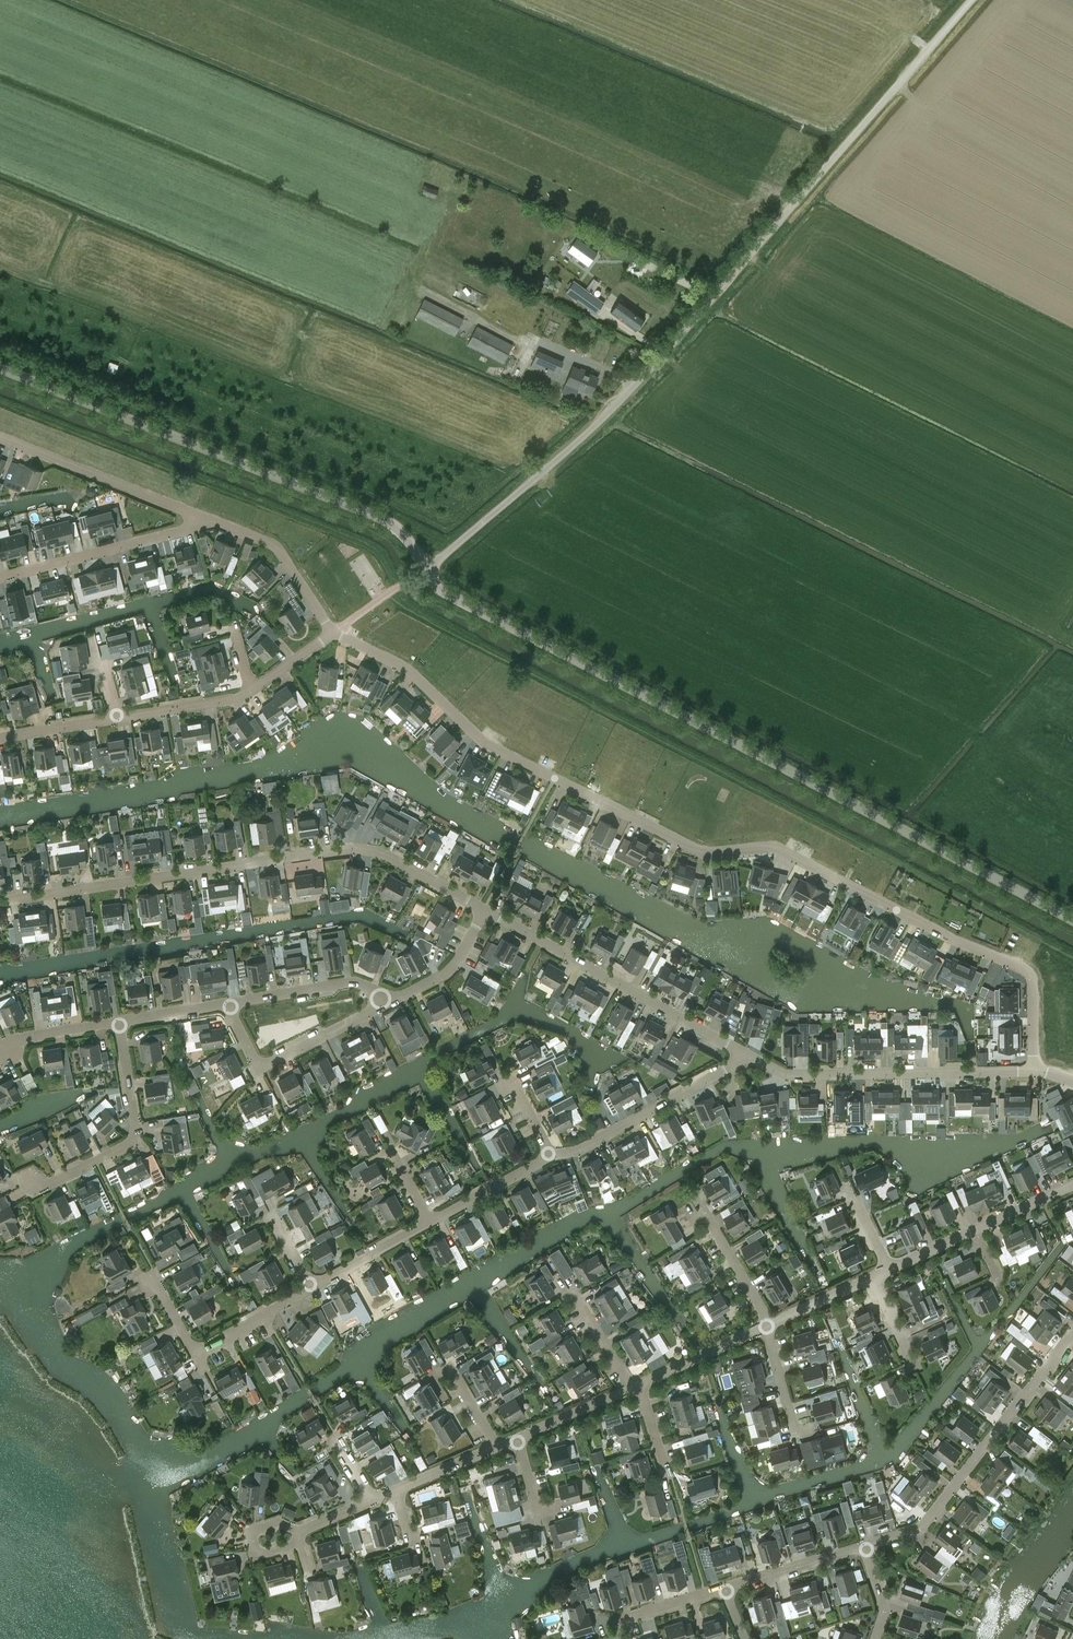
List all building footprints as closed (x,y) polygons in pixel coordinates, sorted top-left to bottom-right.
[(435,198),(438,190),(423,185),(420,192),(435,198)] [(578,238),(570,251),(588,263),(597,251),(578,238)] [(585,290),(574,281),(573,283),(571,281),(566,287),(568,288),(565,292),(578,302),(595,315),(604,303),(603,302),(585,290)] [(424,299),(416,316),(454,336),(463,319),(424,299)] [(645,318),(620,299),(610,312),(635,331),(645,318)] [(503,364),(512,345),(477,326),(467,345),(503,364)] [(565,361),(549,354),(544,364),(559,371),(560,372),(565,361)] [(585,371),(586,370),(581,368),(580,369),(573,366),(562,393),(575,398),(578,390),(591,395),(599,377),(585,371)] [(18,465),(11,482),(18,485),(19,482),(35,489),(42,471),(25,465),(24,467),(18,465)] [(107,510),(94,514),(100,534),(113,530),(111,524),(121,521),(118,507),(107,509),(107,510)] [(86,515),(79,517),(80,521),(87,520),(91,536),(100,534),(94,514),(87,516),(86,515)] [(69,521),(56,524),(57,529),(61,544),(74,541),(69,521)] [(21,533),(9,536),(14,556),(27,553),(25,545),(32,543),(27,524),(20,525),(21,533)] [(56,524),(35,529),(37,537),(43,535),(46,545),(47,548),(61,544),(57,529),(56,524)] [(200,537),(203,552),(210,551),(208,535),(200,537)] [(0,557),(1,559),(14,556),(9,536),(0,538),(0,557)] [(231,555),(234,547),(217,540),(210,557),(229,564),(226,571),(231,574),(238,558),(231,555)] [(204,570),(200,553),(194,555),(191,546),(174,550),(178,568),(196,564),(198,571),(204,570)] [(140,559),(145,579),(157,576),(159,584),(166,582),(161,565),(156,567),(153,555),(140,559)] [(134,582),(145,579),(140,559),(127,562),(131,578),(127,579),(129,589),(136,587),(134,582)] [(266,579),(272,573),(259,560),(246,573),(259,586),(254,591),(259,596),(271,584),(266,579)] [(104,568),(95,571),(100,590),(116,585),(118,593),(124,591),(120,574),(114,576),(111,568),(104,570),(104,568)] [(75,587),(80,603),(86,601),(84,594),(100,590),(95,571),(86,573),(86,574),(79,576),(81,585),(75,587)] [(70,596),(66,581),(64,581),(63,579),(40,585),(44,603),(70,596)] [(292,598),(289,600),(293,607),(279,616),(290,633),(303,625),(298,616),(304,612),(301,608),(294,597),(298,594),(290,582),(284,586),(292,598)] [(24,589),(5,593),(12,621),(21,619),(22,622),(36,619),(30,594),(26,595),(24,589)] [(190,634),(191,635),(183,637),(185,643),(203,638),(201,631),(210,628),(206,613),(186,618),(190,634)] [(273,641),(278,636),(267,623),(262,628),(267,633),(253,646),(265,660),(274,652),(272,650),(277,646),(273,641)] [(126,632),(126,631),(106,636),(110,652),(125,648),(127,656),(139,653),(134,630),(126,632)] [(85,642),(67,645),(59,646),(64,671),(88,667),(87,660),(88,660),(85,642)] [(209,645),(192,650),(192,651),(194,657),(199,656),(201,655),(205,668),(225,663),(221,650),(218,651),(211,653),(209,645)] [(121,669),(125,682),(145,677),(142,664),(149,662),(147,656),(131,660),(133,666),(121,669)] [(217,679),(228,676),(225,663),(205,668),(208,681),(197,684),(198,690),(219,685),(217,679)] [(361,665),(353,681),(370,690),(367,697),(373,700),(380,685),(382,681),(375,678),(376,676),(370,673),(372,670),(361,665)] [(342,697),(343,684),(335,683),(337,668),(321,666),(319,687),(336,689),(335,696),(342,697)] [(9,679),(6,667),(0,669),(0,679),(0,681),(9,679)] [(89,679),(81,680),(79,672),(63,675),(64,682),(71,681),(74,700),(92,697),(89,679)] [(128,695),(140,692),(141,699),(158,694),(156,688),(149,690),(145,677),(125,682),(128,695)] [(33,686),(32,683),(7,690),(9,700),(14,718),(25,715),(24,712),(38,709),(33,686)] [(287,686),(273,696),(286,714),(284,710),(297,701),(302,707),(307,703),(297,690),(292,694),(287,686)] [(405,715),(415,704),(403,693),(397,699),(392,694),(380,707),(385,711),(390,706),(402,718),(405,715)] [(272,734),(278,730),(276,728),(278,719),(286,714),(273,696),(275,699),(261,708),(263,711),(258,715),(272,734)] [(430,713),(417,701),(415,704),(405,715),(417,726),(411,732),(416,736),(428,724),(424,720),(430,713)] [(368,712),(371,706),(365,703),(362,709),(368,712)] [(239,740),(255,728),(259,735),(264,731),(255,717),(248,721),(245,716),(239,720),(238,718),(228,725),(239,740)] [(217,743),(215,731),(209,731),(207,720),(194,722),(197,743),(210,741),(211,748),(218,747),(217,743)] [(182,736),(177,737),(180,754),(185,753),(184,745),(197,743),(194,722),(180,724),(182,736)] [(164,759),(171,758),(170,752),(167,735),(160,736),(158,728),(140,731),(143,749),(144,756),(163,753),(164,759)] [(434,743),(448,757),(443,762),(448,767),(454,760),(460,754),(454,749),(458,744),(453,740),(455,738),(447,730),(434,743)] [(135,762),(133,745),(126,746),(125,737),(106,740),(108,746),(101,747),(102,755),(109,754),(109,758),(128,755),(129,762),(135,762)] [(101,747),(97,748),(96,742),(82,745),(81,742),(70,744),(73,762),(92,759),(93,766),(99,765),(98,756),(102,755),(101,747)] [(52,746),(34,750),(37,768),(57,765),(58,772),(64,771),(61,754),(54,755),(52,746)] [(0,770),(0,783),(5,782),(3,775),(12,773),(12,778),(24,776),(22,766),(19,766),(17,752),(2,754),(4,769),(0,770)] [(469,754),(458,775),(482,787),(490,770),(485,767),(487,763),(469,754)] [(454,760),(448,767),(454,770),(458,763),(454,760)] [(499,791),(510,797),(519,779),(511,775),(510,776),(503,773),(502,775),(497,772),(486,793),(492,796),(493,793),(499,791)] [(62,784),(69,782),(68,775),(61,776),(62,784)] [(323,793),(331,792),(329,775),(320,776),(323,793)] [(535,799),(530,796),(533,788),(527,784),(527,783),(519,779),(510,797),(525,804),(522,811),(528,814),(535,799)] [(263,794),(276,792),(275,782),(261,785),(263,794)] [(365,788),(362,796),(378,801),(381,793),(365,788)] [(386,835),(397,816),(399,812),(387,805),(388,803),(383,800),(370,823),(376,826),(375,828),(386,835)] [(553,819),(565,826),(574,807),(562,801),(557,811),(551,808),(543,823),(549,826),(553,819)] [(363,817),(365,818),(368,812),(367,811),(368,808),(363,805),(359,812),(358,811),(342,802),(333,818),(349,827),(353,819),(360,823),(363,817)] [(205,805),(199,806),(202,823),(208,822),(205,805)] [(317,825),(323,824),(321,807),(314,808),(315,816),(297,818),(300,837),(318,834),(317,825)] [(565,826),(577,832),(573,839),(579,841),(587,826),(581,823),(586,813),(574,807),(565,826)] [(260,842),(276,840),(274,829),(282,828),(280,811),(273,812),(274,820),(257,822),(260,842)] [(110,824),(117,822),(116,815),(109,816),(110,824)] [(398,841),(404,844),(410,834),(413,836),(421,822),(412,817),(408,823),(397,816),(386,835),(398,841)] [(218,849),(236,846),(235,837),(242,836),(240,819),(233,820),(234,828),(215,831),(218,849)] [(620,839),(613,836),(616,831),(610,828),(611,825),(601,820),(592,837),(610,845),(607,852),(613,855),(620,839)] [(203,834),(195,835),(184,837),(187,855),(205,852),(203,843),(211,842),(208,825),(202,826),(203,834)] [(417,852),(431,859),(436,851),(443,854),(452,838),(446,835),(444,835),(444,836),(430,828),(427,834),(417,852)] [(161,838),(145,840),(149,861),(164,858),(162,847),(168,846),(165,829),(160,830),(161,838)] [(113,847),(121,846),(119,833),(113,834),(114,842),(96,844),(100,865),(116,862),(113,847)] [(131,834),(125,835),(128,860),(135,859),(135,863),(149,861),(145,840),(132,842),(131,834)] [(87,837),(78,838),(79,849),(88,848),(87,837)] [(624,838),(616,853),(623,857),(625,853),(640,861),(647,848),(649,844),(634,837),(631,842),(624,838)] [(459,845),(456,850),(450,861),(455,864),(452,871),(467,879),(469,876),(475,863),(461,855),(464,848),(459,845)] [(654,872),(650,879),(656,882),(664,866),(658,863),(662,856),(647,848),(640,861),(638,864),(654,872)] [(41,868),(49,867),(46,850),(40,851),(41,858),(22,861),(25,879),(43,877),(41,868)] [(79,866),(86,865),(84,851),(58,855),(61,873),(79,870),(79,866)] [(5,884),(4,875),(11,874),(8,857),(1,859),(0,859),(0,884),(5,884)] [(475,863),(469,876),(483,884),(492,868),(477,859),(475,863)] [(513,870),(513,871),(514,872),(518,874),(525,862),(522,860),(519,859),(519,860),(515,868),(513,870)] [(688,866),(677,863),(672,880),(690,885),(687,893),(694,895),(698,878),(692,876),(694,870),(688,868),(688,866)] [(754,864),(749,882),(768,887),(766,894),(777,896),(780,890),(785,881),(787,876),(771,872),(772,869),(754,864)] [(359,888),(361,888),(360,895),(366,896),(369,878),(361,877),(363,867),(347,865),(344,885),(359,888)] [(739,894),(737,873),(729,874),(728,867),(712,868),(715,889),(732,887),(733,895),(739,894)] [(530,889),(515,881),(518,874),(514,872),(513,871),(501,892),(507,895),(506,897),(521,905),(530,889)] [(297,895),(323,891),(321,876),(313,878),(312,874),(294,877),(297,895)] [(289,899),(286,882),(278,883),(277,875),(259,877),(262,896),(281,893),(282,900),(289,899)] [(401,892),(406,884),(390,875),(381,892),(397,901),(393,907),(399,910),(407,896),(401,892)] [(790,895),(805,903),(814,886),(806,881),(806,882),(799,879),(795,887),(789,883),(781,899),(787,901),(790,895)] [(234,881),(221,883),(224,904),(237,902),(238,909),(245,908),(242,891),(236,892),(234,881)] [(204,903),(199,904),(201,915),(212,913),(210,906),(224,904),(221,883),(208,885),(209,896),(203,897),(204,903)] [(824,903),(828,895),(822,891),(823,890),(814,886),(805,903),(820,911),(816,918),(822,921),(830,906),(824,903)] [(194,917),(201,916),(201,915),(199,904),(198,899),(190,900),(189,889),(172,891),(176,912),(193,910),(194,917)] [(534,917),(543,900),(528,892),(521,905),(519,908),(534,917)] [(158,894),(138,897),(140,915),(160,912),(161,920),(166,919),(167,919),(165,902),(159,903),(158,894)] [(546,894),(544,899),(549,902),(552,897),(546,894)] [(321,913),(330,912),(328,899),(319,900),(321,913)] [(346,899),(331,901),(332,911),(348,909),(346,899)] [(719,912),(718,899),(706,899),(707,912),(719,912)] [(124,929),(130,928),(128,911),(121,912),(120,903),(102,906),(104,924),(123,921),(124,929)] [(457,923),(450,920),(455,911),(438,903),(429,918),(430,919),(425,926),(441,934),(436,943),(443,947),(457,923)] [(863,915),(864,913),(848,903),(839,919),(856,929),(852,936),(858,939),(869,919),(863,915)] [(83,905),(66,907),(69,928),(87,926),(88,933),(94,932),(92,919),(85,920),(83,905)] [(45,910),(32,912),(35,933),(48,931),(49,939),(55,938),(53,921),(47,922),(45,910)] [(242,922),(251,921),(250,911),(241,913),(242,922)] [(587,917),(582,913),(578,920),(577,920),(561,911),(552,927),(568,936),(572,928),(579,932),(582,926),(585,928),(593,915),(589,913),(587,917)] [(14,927),(8,927),(10,942),(16,942),(16,943),(22,942),(21,935),(35,933),(32,912),(19,914),(20,925),(14,926),(14,927)] [(872,939),(868,945),(881,953),(883,954),(889,958),(895,946),(898,941),(891,937),(896,929),(882,921),(872,939)] [(599,932),(590,948),(606,957),(610,949),(616,952),(624,937),(619,934),(615,941),(599,932)] [(340,950),(347,949),(345,936),(339,937),(340,945),(323,948),(326,969),(342,966),(340,950)] [(914,962),(924,944),(913,938),(912,939),(906,936),(893,959),(899,962),(902,956),(914,962)] [(403,955),(407,964),(411,972),(412,973),(427,966),(422,956),(429,953),(432,944),(420,938),(414,941),(417,947),(403,955)] [(483,956),(483,957),(489,960),(492,953),(493,954),(510,963),(513,965),(510,971),(516,974),(524,959),(515,953),(519,947),(502,938),(498,945),(491,942),(483,956)] [(924,944),(914,962),(926,969),(922,976),(927,979),(932,981),(942,963),(932,957),(936,951),(924,944)] [(307,945),(301,946),(302,954),(284,957),(287,975),(305,972),(304,963),(310,962),(307,945)] [(365,947),(359,965),(376,971),(379,963),(386,966),(392,950),(386,947),(384,954),(365,947)] [(648,956),(647,955),(633,948),(623,966),(637,974),(641,965),(648,969),(657,952),(652,949),(648,956)] [(266,961),(254,963),(247,964),(250,983),(268,979),(267,971),(274,969),(271,952),(265,954),(266,961)] [(660,986),(667,991),(677,973),(662,965),(666,959),(660,955),(652,971),(658,974),(653,981),(660,985),(660,986)] [(940,969),(936,980),(943,982),(944,980),(956,985),(965,963),(953,958),(947,972),(940,969)] [(243,960),(236,961),(239,977),(246,976),(243,960)] [(539,979),(555,988),(564,972),(548,963),(539,979)] [(965,963),(956,985),(967,989),(965,994),(972,997),(977,985),(971,982),(977,968),(965,963)] [(189,965),(184,966),(186,977),(191,976),(192,982),(198,981),(200,991),(200,992),(214,990),(210,969),(197,971),(196,964),(189,965)] [(179,979),(186,978),(186,977),(184,966),(184,965),(178,966),(179,974),(170,975),(169,971),(158,972),(160,983),(162,982),(165,997),(181,995),(179,979)] [(223,967),(210,969),(214,990),(227,988),(223,967)] [(677,973),(667,991),(675,995),(676,994),(683,998),(687,990),(693,993),(701,978),(695,975),(692,981),(684,977),(687,969),(683,967),(678,974),(677,973)] [(98,982),(87,984),(89,994),(91,994),(94,1009),(110,1006),(107,991),(115,990),(113,977),(111,969),(105,970),(106,978),(107,981),(98,982)] [(146,992),(153,991),(150,974),(144,975),(145,983),(127,986),(127,989),(129,998),(130,1004),(148,1001),(146,992)] [(462,989),(480,1000),(489,985),(496,988),(499,983),(488,976),(484,983),(481,981),(471,975),(462,989)] [(591,987),(579,981),(569,999),(581,1005),(591,987)] [(67,993),(54,996),(57,1016),(70,1014),(69,1003),(75,1002),(72,985),(66,986),(67,993)] [(983,986),(979,994),(985,997),(989,988),(983,986)] [(603,1007),(597,1004),(603,994),(591,987),(581,1005),(592,1012),(589,1019),(594,1021),(603,1007)] [(712,994),(703,1010),(725,1023),(726,1021),(732,1012),(737,1002),(738,1000),(736,999),(737,996),(734,994),(732,994),(726,991),(724,992),(717,988),(715,989),(712,994)] [(1017,988),(1000,988),(1001,1013),(1001,1018),(1013,1018),(1013,1013),(1018,1013),(1017,988)] [(57,1016),(54,996),(40,998),(39,990),(33,991),(36,1008),(42,1007),(44,1019),(57,1016)] [(559,996),(560,993),(554,990),(552,995),(557,998),(559,996)] [(738,1000),(737,1002),(747,1004),(748,1002),(749,1003),(751,997),(745,996),(746,992),(743,990),(738,1000)] [(447,1002),(443,995),(427,1003),(429,1007),(423,1011),(429,1023),(435,1019),(451,1011),(455,1017),(461,1014),(453,999),(447,1002)] [(565,1005),(568,1000),(562,997),(559,1002),(565,1005)] [(8,1025),(24,1017),(17,1000),(0,1008),(8,1025)] [(609,1021),(623,1028),(624,1029),(620,1036),(626,1039),(635,1023),(628,1019),(633,1010),(619,1003),(609,1021)] [(773,1008),(771,1014),(778,1017),(780,1010),(773,1008)] [(741,1017),(732,1012),(726,1021),(738,1027),(741,1017)] [(417,1017),(410,1021),(406,1013),(390,1022),(398,1038),(402,1045),(417,1037),(423,1047),(430,1044),(417,1017)] [(744,1013),(739,1031),(755,1035),(764,1038),(769,1020),(760,1017),(744,1013)] [(993,1018),(993,1037),(998,1037),(1018,1037),(1018,1023),(1013,1023),(1013,1018),(1001,1018),(993,1018)] [(639,1019),(631,1033),(637,1036),(644,1022),(639,1019)] [(658,1054),(666,1039),(660,1036),(665,1028),(648,1019),(640,1035),(656,1044),(648,1058),(645,1056),(642,1061),(651,1066),(658,1054)] [(880,1036),(867,1036),(867,1057),(880,1057),(880,1045),(887,1045),(887,1028),(887,1022),(880,1022),(880,1028),(880,1036)] [(209,1030),(208,1023),(191,1026),(192,1033),(200,1032),(201,1040),(194,1041),(195,1048),(202,1047),(202,1048),(223,1045),(220,1028),(209,1030)] [(907,1024),(907,1035),(907,1056),(920,1056),(920,1045),(927,1045),(927,1024),(907,1024)] [(932,1035),(932,1046),(939,1046),(939,1056),(955,1056),(955,1035),(939,1035),(939,1027),(932,1027),(932,1035)] [(893,1028),(887,1028),(887,1045),(894,1045),(894,1056),(907,1056),(907,1035),(893,1035),(893,1028)] [(365,1031),(353,1038),(362,1056),(374,1050),(378,1057),(384,1054),(376,1039),(370,1042),(365,1031)] [(835,1057),(835,1048),(843,1048),(843,1031),(836,1031),(836,1039),(817,1039),(817,1057),(835,1057)] [(161,1058),(158,1040),(165,1039),(165,1032),(148,1035),(149,1042),(140,1043),(143,1061),(161,1058)] [(784,1054),(800,1054),(799,1033),(784,1033),(784,1054)] [(853,1034),(847,1034),(847,1046),(853,1045),(853,1048),(854,1057),(867,1057),(867,1036),(866,1036),(853,1036),(853,1034)] [(697,1046),(681,1037),(679,1039),(673,1035),(661,1056),(667,1059),(670,1052),(672,1053),(688,1062),(697,1046)] [(993,1049),(993,1057),(1018,1057),(1018,1037),(998,1037),(998,1049),(993,1049)] [(353,1038),(341,1044),(346,1054),(340,1057),(348,1072),(354,1069),(350,1062),(362,1056),(353,1038)] [(540,1064),(551,1059),(544,1045),(537,1048),(533,1041),(532,1040),(529,1039),(524,1042),(524,1044),(525,1045),(514,1051),(522,1065),(537,1058),(540,1064)] [(487,1055),(494,1052),(488,1041),(482,1044),(487,1055)] [(103,1069),(115,1067),(113,1058),(108,1059),(107,1051),(99,1052),(98,1044),(94,1044),(80,1046),(80,1050),(83,1065),(102,1062),(103,1069)] [(561,1045),(554,1048),(558,1055),(564,1052),(561,1045)] [(65,1073),(71,1072),(68,1055),(62,1056),(60,1048),(42,1051),(45,1069),(63,1066),(65,1073)] [(241,1069),(233,1053),(225,1057),(222,1051),(207,1059),(210,1064),(217,1061),(225,1078),(241,1069)] [(563,1053),(552,1058),(555,1064),(566,1058),(563,1053)] [(321,1083),(336,1075),(340,1082),(345,1079),(340,1067),(333,1071),(326,1057),(311,1064),(321,1083)] [(488,1058),(465,1070),(473,1087),(490,1078),(488,1075),(495,1071),(488,1058)] [(655,1059),(651,1066),(673,1078),(677,1071),(655,1059)] [(203,1062),(192,1067),(196,1076),(207,1071),(203,1062)] [(554,1070),(551,1064),(536,1072),(539,1078),(531,1083),(540,1099),(556,1090),(547,1073),(554,1070)] [(71,1073),(65,1074),(67,1086),(73,1084),(71,1073)] [(170,1079),(169,1073),(152,1075),(153,1083),(145,1084),(148,1103),(166,1099),(163,1080),(170,1079)] [(288,1097),(289,1099),(301,1092),(300,1091),(303,1089),(307,1096),(312,1092),(304,1077),(298,1080),(294,1073),(278,1081),(287,1098),(288,1097)] [(631,1079),(619,1086),(629,1104),(641,1097),(647,1094),(641,1084),(638,1079),(636,1076),(631,1079)] [(6,1101),(7,1104),(28,1093),(22,1081),(15,1085),(11,1078),(0,1084),(0,1104),(6,1101)] [(119,1079),(109,1081),(112,1095),(121,1093),(119,1079)] [(669,1089),(665,1082),(660,1085),(664,1092),(669,1089)] [(604,1099),(610,1110),(612,1114),(618,1111),(629,1104),(619,1086),(608,1092),(609,1096),(604,1099)] [(743,1110),(760,1108),(758,1093),(757,1089),(740,1092),(742,1101),(735,1102),(738,1118),(744,1117),(743,1110)] [(954,1108),(971,1108),(971,1093),(971,1089),(954,1089),(954,1098),(948,1098),(948,1115),(955,1115),(954,1108)] [(758,1093),(760,1108),(761,1111),(777,1109),(778,1116),(785,1115),(782,1098),(776,1100),(774,1090),(758,1093)] [(865,1119),(872,1119),(872,1111),(885,1111),(885,1090),(871,1090),(871,1102),(865,1102),(865,1119)] [(898,1090),(885,1090),(885,1111),(898,1111),(898,1119),(905,1119),(905,1102),(898,1102),(898,1090)] [(905,1102),(905,1119),(912,1119),(911,1111),(925,1111),(925,1090),(911,1090),(911,1102),(905,1102)] [(925,1090),(925,1111),(925,1120),(938,1119),(945,1119),(945,1102),(938,1102),(938,1090),(925,1090)] [(483,1100),(480,1094),(478,1091),(458,1102),(461,1107),(466,1104),(467,1108),(474,1104),(483,1121),(499,1112),(491,1096),(483,1100)] [(832,1106),(832,1120),(849,1120),(849,1123),(863,1123),(863,1104),(863,1095),(850,1095),(850,1091),(834,1091),(834,1106),(832,1106)] [(1006,1097),(998,1097),(998,1119),(1006,1119),(1006,1113),(1018,1113),(1018,1107),(1018,1092),(1006,1092),(1006,1097)] [(1030,1092),(1018,1092),(1018,1107),(1018,1113),(1030,1113),(1030,1119),(1038,1119),(1038,1097),(1030,1097),(1030,1092)] [(988,1111),(988,1102),(988,1093),(971,1093),(971,1108),(971,1112),(971,1111),(988,1111)] [(816,1094),(797,1094),(798,1112),(812,1112),(812,1120),(823,1120),(822,1102),(816,1102),(816,1094)] [(1046,1101),(1050,1108),(1054,1106),(1059,1117),(1066,1113),(1072,1110),(1072,1095),(1064,1100),(1061,1094),(1046,1101)] [(250,1119),(264,1112),(273,1108),(266,1095),(259,1099),(257,1095),(241,1104),(249,1120),(250,1119)] [(711,1096),(693,1104),(701,1121),(720,1113),(722,1119),(728,1117),(722,1101),(715,1104),(711,1096)] [(552,1105),(555,1112),(548,1116),(556,1132),(579,1120),(567,1097),(552,1105)] [(112,1115),(117,1110),(105,1098),(101,1102),(106,1108),(92,1120),(105,1134),(118,1121),(112,1115)] [(610,1110),(595,1118),(601,1130),(616,1123),(610,1110)] [(1059,1117),(1062,1123),(1065,1128),(1060,1130),(1064,1137),(1072,1132),(1072,1110),(1066,1113),(1059,1117)] [(374,1116),(382,1132),(389,1128),(382,1112),(374,1116)] [(186,1121),(185,1114),(163,1118),(164,1125),(165,1133),(162,1133),(165,1151),(183,1148),(178,1122),(186,1121)] [(695,1137),(688,1125),(682,1129),(674,1115),(660,1123),(670,1141),(685,1133),(689,1140),(695,1137)] [(367,1133),(374,1129),(368,1118),(362,1121),(366,1128),(358,1132),(356,1128),(346,1134),(351,1142),(353,1141),(361,1155),(375,1146),(369,1137),(367,1133)] [(78,1122),(82,1129),(64,1138),(72,1154),(89,1146),(85,1138),(92,1135),(84,1120),(78,1122)] [(436,1127),(431,1124),(428,1130),(413,1122),(411,1125),(401,1120),(394,1133),(404,1138),(403,1141),(417,1148),(422,1138),(429,1141),(436,1127)] [(491,1137),(500,1154),(516,1145),(508,1129),(500,1133),(497,1127),(482,1135),(485,1141),(491,1137)] [(42,1150),(41,1147),(48,1143),(42,1130),(18,1142),(26,1158),(42,1150)] [(626,1142),(637,1160),(648,1153),(652,1160),(658,1157),(649,1142),(644,1145),(638,1135),(626,1142)] [(1053,1149),(1057,1157),(1063,1169),(1072,1164),(1072,1160),(1072,1159),(1072,1158),(1072,1145),(1069,1137),(1062,1140),(1063,1144),(1055,1148),(1053,1149)] [(625,1167),(637,1160),(626,1142),(615,1148),(620,1158),(615,1161),(623,1176),(629,1173),(625,1167)] [(1040,1151),(1033,1154),(1041,1170),(1042,1173),(1049,1170),(1051,1175),(1063,1169),(1057,1157),(1053,1149),(1042,1154),(1040,1151)] [(430,1167),(420,1173),(426,1184),(445,1174),(454,1169),(447,1157),(445,1158),(442,1153),(427,1162),(430,1167)] [(1021,1189),(1038,1181),(1034,1173),(1041,1170),(1033,1154),(1028,1157),(1031,1164),(1030,1165),(1013,1173),(1021,1189)] [(141,1156),(129,1162),(138,1181),(150,1175),(153,1182),(159,1179),(150,1161),(144,1163),(141,1156)] [(609,1162),(602,1165),(598,1158),(582,1167),(590,1182),(608,1173),(611,1180),(617,1177),(609,1162)] [(369,1187),(385,1178),(376,1162),(368,1167),(364,1160),(348,1169),(354,1179),(361,1175),(369,1187)] [(122,1178),(116,1181),(123,1196),(129,1194),(126,1187),(138,1181),(129,1162),(117,1168),(122,1178)] [(861,1188),(868,1185),(870,1188),(887,1181),(879,1164),(855,1175),(861,1188)] [(549,1174),(536,1181),(544,1196),(548,1204),(560,1198),(556,1191),(572,1185),(575,1193),(581,1190),(574,1172),(568,1174),(565,1166),(548,1173),(549,1174)] [(991,1182),(981,1186),(989,1204),(998,1200),(997,1199),(1004,1196),(1004,1195),(1006,1194),(1004,1190),(1008,1188),(1007,1185),(1010,1183),(1003,1168),(1000,1170),(999,1169),(991,1173),(993,1177),(991,1182)] [(293,1187),(284,1170),(261,1183),(268,1196),(275,1192),(277,1196),(293,1187)] [(819,1206),(835,1199),(832,1193),(840,1189),(832,1172),(816,1180),(823,1197),(816,1200),(819,1206)] [(446,1196),(461,1188),(458,1182),(451,1186),(445,1174),(426,1184),(433,1196),(443,1191),(446,1196)] [(249,1175),(242,1179),(248,1190),(233,1199),(241,1215),(258,1206),(253,1198),(260,1195),(252,1179),(249,1175)] [(741,1194),(737,1189),(731,1193),(721,1176),(705,1185),(714,1201),(722,1196),(726,1203),(741,1194)] [(98,1177),(75,1187),(83,1205),(102,1196),(103,1202),(107,1201),(98,1177)] [(902,1196),(899,1186),(893,1187),(891,1182),(884,1183),(888,1199),(902,1196)] [(373,1198),(382,1193),(379,1186),(369,1191),(373,1198)] [(520,1211),(537,1202),(541,1208),(547,1205),(538,1190),(531,1194),(527,1186),(511,1195),(520,1211)] [(964,1190),(958,1192),(964,1205),(970,1202),(972,1206),(974,1210),(980,1207),(981,1208),(989,1204),(981,1186),(966,1193),(964,1190)] [(952,1190),(946,1193),(950,1200),(949,1200),(942,1203),(940,1198),(929,1202),(940,1225),(956,1217),(953,1209),(959,1205),(955,1195),(952,1190)] [(311,1197),(308,1191),(293,1199),(296,1205),(288,1209),(297,1225),(313,1217),(304,1200),(311,1197)] [(383,1192),(382,1193),(373,1198),(368,1201),(371,1207),(377,1203),(386,1219),(402,1210),(393,1194),(386,1198),(383,1192)] [(72,1210),(75,1217),(81,1215),(74,1199),(67,1202),(63,1195),(47,1202),(54,1219),(72,1210)] [(734,1234),(750,1224),(740,1207),(746,1204),(743,1198),(728,1207),(732,1213),(724,1218),(734,1234)] [(499,1202),(484,1210),(495,1228),(509,1220),(499,1202)] [(17,1220),(10,1205),(2,1210),(0,1206),(0,1228),(1,1228),(6,1238),(19,1231),(14,1221),(17,1220)] [(660,1228),(669,1243),(682,1236),(673,1220),(676,1218),(668,1205),(650,1215),(658,1229),(660,1228)] [(850,1227),(843,1211),(835,1215),(831,1208),(816,1215),(818,1221),(825,1217),(834,1235),(850,1227)] [(924,1237),(920,1229),(927,1226),(920,1210),(914,1213),(917,1220),(899,1228),(907,1245),(924,1237)] [(464,1245),(481,1235),(485,1242),(490,1239),(482,1224),(475,1227),(471,1220),(455,1228),(464,1245)] [(230,1223),(222,1228),(226,1235),(234,1231),(230,1223)] [(314,1237),(306,1224),(300,1227),(307,1241),(314,1237)] [(1016,1230),(1025,1249),(1037,1243),(1040,1250),(1046,1247),(1037,1228),(1031,1230),(1028,1224),(1016,1230)] [(337,1226),(330,1230),(332,1235),(333,1236),(340,1232),(343,1231),(340,1225),(337,1226)] [(38,1226),(26,1230),(30,1243),(42,1239),(38,1226)] [(149,1226),(142,1230),(148,1239),(155,1235),(149,1226)] [(226,1243),(237,1237),(237,1238),(245,1253),(264,1243),(256,1228),(246,1234),(242,1227),(223,1238),(226,1243)] [(177,1245),(184,1241),(177,1228),(154,1241),(163,1257),(179,1248),(177,1245)] [(764,1234),(761,1228),(746,1237),(750,1244),(742,1248),(752,1264),(767,1255),(758,1239),(758,1238),(764,1234)] [(318,1244),(310,1248),(319,1265),(335,1256),(325,1239),(332,1235),(330,1230),(329,1229),(314,1238),(318,1244)] [(1015,1253),(1025,1249),(1016,1230),(1004,1235),(1012,1254),(1015,1253)] [(439,1264),(454,1255),(458,1262),(463,1259),(457,1247),(450,1251),(443,1237),(429,1245),(439,1264)] [(832,1251),(839,1248),(848,1265),(864,1257),(856,1241),(849,1245),(845,1238),(830,1245),(832,1251)] [(787,1247),(784,1240),(779,1243),(782,1249),(787,1247)] [(182,1258),(200,1252),(196,1242),(179,1249),(182,1258)] [(679,1274),(685,1270),(703,1260),(696,1248),(694,1250),(686,1254),(683,1248),(668,1257),(679,1274)] [(120,1259),(115,1249),(102,1256),(108,1266),(103,1268),(111,1283),(107,1285),(110,1291),(125,1283),(122,1276),(131,1271),(124,1257),(120,1259)] [(558,1250),(550,1255),(565,1279),(573,1273),(558,1250)] [(1067,1259),(1070,1255),(1064,1251),(1061,1255),(1067,1259)] [(422,1276),(428,1273),(419,1259),(413,1262),(407,1252),(393,1260),(403,1278),(417,1270),(419,1270),(422,1276)] [(586,1258),(573,1266),(584,1284),(597,1276),(595,1273),(605,1267),(597,1254),(588,1260),(586,1258)] [(187,1268),(183,1270),(173,1275),(181,1290),(200,1280),(191,1264),(198,1260),(195,1255),(183,1261),(187,1268)] [(979,1274),(971,1257),(955,1265),(962,1281),(979,1274)] [(266,1265),(263,1260),(248,1268),(251,1274),(258,1270),(267,1286),(283,1277),(274,1261),(266,1265)] [(621,1260),(611,1266),(613,1271),(624,1264),(621,1260)] [(689,1292),(704,1283),(700,1277),(707,1273),(710,1271),(703,1260),(685,1270),(692,1282),(686,1286),(689,1292)] [(540,1301),(554,1292),(546,1279),(552,1275),(545,1264),(540,1267),(544,1274),(536,1278),(534,1274),(524,1281),(530,1289),(532,1288),(540,1301)] [(628,1266),(627,1267),(619,1271),(623,1278),(631,1273),(628,1266)] [(379,1269),(363,1278),(372,1294),(389,1284),(393,1291),(398,1288),(390,1273),(383,1276),(379,1269)] [(791,1294),(778,1271),(765,1279),(769,1286),(766,1288),(775,1303),(791,1294)] [(918,1281),(915,1275),(910,1278),(905,1280),(907,1286),(899,1290),(902,1297),(901,1297),(905,1305),(923,1297),(916,1282),(918,1281)] [(1062,1289),(1072,1298),(1072,1278),(1071,1276),(1062,1289)] [(594,1299),(601,1310),(619,1299),(612,1288),(619,1283),(615,1278),(601,1287),(604,1292),(594,1299)] [(1051,1290),(1055,1294),(1059,1288),(1055,1285),(1051,1290)] [(365,1307),(360,1298),(354,1302),(345,1286),(331,1294),(341,1313),(357,1304),(360,1310),(365,1307)] [(991,1288),(975,1296),(982,1312),(999,1304),(991,1288)] [(214,1315),(204,1298),(211,1294),(208,1289),(193,1297),(196,1304),(189,1308),(198,1324),(214,1315)] [(714,1318),(707,1322),(711,1328),(726,1319),(722,1313),(729,1308),(720,1292),(704,1302),(714,1318)] [(923,1297),(905,1305),(909,1314),(910,1313),(913,1320),(921,1317),(924,1322),(935,1317),(932,1312),(930,1312),(923,1297)] [(130,1335),(148,1325),(142,1315),(146,1313),(138,1299),(128,1305),(125,1298),(109,1306),(113,1312),(120,1308),(127,1323),(124,1324),(130,1335)] [(619,1299),(601,1310),(608,1321),(618,1315),(622,1321),(636,1312),(633,1306),(626,1310),(619,1299)] [(1046,1309),(1038,1319),(1054,1332),(1063,1321),(1053,1314),(1057,1309),(1044,1299),(1040,1304),(1044,1307),(1046,1309)] [(79,1314),(83,1321),(110,1307),(106,1300),(79,1314)] [(330,1301),(322,1306),(326,1315),(335,1310),(330,1301)] [(855,1337),(858,1343),(872,1337),(874,1336),(870,1329),(879,1325),(871,1308),(854,1316),(862,1334),(855,1337)] [(321,1309),(310,1314),(328,1330),(330,1329),(321,1309)] [(542,1338),(546,1344),(560,1335),(557,1329),(564,1325),(555,1309),(539,1318),(549,1334),(542,1338)] [(309,1351),(326,1331),(320,1325),(308,1316),(303,1322),(300,1319),(288,1333),(303,1345),(309,1351)] [(1046,1343),(1054,1332),(1038,1319),(1029,1330),(1046,1343)] [(644,1325),(641,1320),(626,1329),(630,1334),(620,1340),(627,1352),(645,1341),(638,1329),(644,1325)] [(1025,1335),(1029,1330),(1023,1325),(1019,1330),(1025,1335)] [(452,1352),(455,1356),(470,1347),(461,1331),(438,1344),(446,1356),(452,1352)] [(817,1350),(812,1331),(794,1336),(799,1354),(807,1351),(809,1359),(826,1354),(824,1348),(817,1350)] [(571,1336),(564,1340),(560,1335),(546,1344),(549,1349),(556,1345),(565,1361),(581,1351),(571,1336)] [(939,1335),(930,1339),(922,1343),(930,1360),(947,1352),(939,1335)] [(1022,1351),(1027,1344),(1015,1336),(1011,1341),(1017,1346),(1007,1359),(1023,1372),(1033,1359),(1022,1351)] [(423,1347),(406,1357),(415,1373),(431,1364),(427,1356),(433,1352),(425,1337),(419,1340),(423,1347)] [(651,1337),(645,1341),(627,1352),(634,1363),(644,1357),(647,1363),(662,1354),(651,1337)] [(866,1347),(873,1363),(890,1356),(882,1339),(874,1343),(872,1337),(858,1343),(856,1344),(859,1350),(866,1347)] [(150,1351),(157,1362),(175,1352),(169,1340),(159,1346),(156,1340),(141,1349),(144,1354),(150,1351)] [(284,1359),(277,1362),(269,1349),(255,1357),(266,1375),(281,1367),(285,1373),(290,1370),(284,1359)] [(469,1371),(476,1383),(494,1372),(487,1361),(494,1357),(490,1351),(476,1360),(479,1365),(469,1371)] [(163,1374),(157,1378),(160,1384),(175,1375),(172,1370),(182,1364),(175,1352),(157,1362),(163,1374)] [(828,1360),(826,1354),(809,1359),(812,1366),(803,1368),(808,1386),(826,1381),(820,1362),(828,1360)] [(720,1361),(712,1363),(714,1371),(723,1369),(720,1361)] [(750,1392),(742,1395),(744,1400),(758,1396),(763,1395),(761,1389),(764,1389),(762,1381),(766,1380),(761,1362),(743,1367),(750,1392)] [(1064,1373),(1072,1379),(1072,1362),(1064,1373)] [(562,1374),(556,1378),(559,1383),(565,1380),(571,1376),(576,1384),(572,1386),(578,1396),(587,1391),(585,1388),(599,1380),(590,1366),(580,1372),(577,1374),(573,1368),(562,1374)] [(241,1375),(237,1367),(214,1380),(223,1396),(246,1383),(250,1389),(256,1386),(247,1371),(241,1375)] [(992,1378),(984,1389),(1000,1401),(1008,1391),(999,1384),(1003,1379),(990,1368),(986,1373),(992,1378)] [(510,1386),(507,1380),(501,1384),(494,1372),(476,1383),(483,1394),(492,1389),(496,1394),(510,1386)] [(1064,1373),(1057,1383),(1066,1390),(1062,1395),(1072,1404),(1072,1379),(1064,1373)] [(909,1396),(901,1380),(898,1381),(894,1374),(881,1380),(892,1404),(909,1396)] [(422,1387),(419,1382),(405,1391),(408,1396),(414,1392),(423,1408),(439,1398),(430,1382),(422,1387)] [(195,1384),(184,1390),(177,1394),(184,1408),(187,1406),(192,1416),(205,1409),(199,1399),(203,1398),(195,1384)] [(670,1400),(674,1413),(694,1407),(690,1394),(697,1392),(695,1385),(679,1390),(681,1397),(670,1400)] [(521,1392),(517,1387),(502,1396),(506,1402),(499,1407),(508,1422),(524,1413),(514,1396),(521,1392)] [(819,1394),(821,1401),(813,1404),(818,1421),(836,1416),(831,1399),(830,1397),(837,1395),(836,1389),(819,1394)] [(984,1389),(975,1399),(992,1412),(1000,1401),(984,1389)] [(970,1403),(974,1398),(969,1394),(965,1400),(970,1403)] [(353,1413),(357,1419),(368,1413),(365,1407),(358,1411),(349,1396),(331,1406),(340,1420),(353,1413)] [(744,1400),(742,1400),(743,1405),(745,1412),(752,1410),(756,1422),(776,1417),(772,1404),(761,1407),(760,1401),(758,1396),(744,1400)] [(1072,1416),(1072,1409),(1057,1397),(1053,1402),(1046,1397),(1035,1411),(1055,1427),(1066,1413),(1072,1417),(1072,1416)] [(219,1416),(225,1413),(218,1398),(212,1402),(219,1416)] [(316,1415),(311,1407),(304,1411),(309,1419),(316,1415)] [(707,1423),(705,1417),(698,1420),(694,1407),(674,1413),(678,1426),(689,1422),(690,1428),(707,1423)] [(620,1409),(603,1414),(609,1436),(617,1434),(619,1442),(621,1441),(623,1451),(640,1446),(637,1436),(640,1436),(635,1418),(623,1421),(620,1409)] [(447,1420),(443,1413),(431,1420),(444,1443),(460,1434),(451,1418),(447,1420)] [(377,1443),(366,1426),(373,1422),(370,1416),(355,1425),(359,1432),(351,1436),(361,1452),(377,1443)] [(963,1416),(953,1428),(969,1441),(979,1429),(963,1416)] [(780,1430),(776,1417),(756,1422),(759,1435),(752,1438),(754,1444),(770,1439),(769,1433),(780,1430)] [(326,1431),(318,1418),(295,1432),(305,1448),(321,1438),(319,1435),(326,1431)] [(946,1433),(950,1428),(946,1425),(942,1430),(946,1433)] [(1040,1430),(1037,1433),(1032,1429),(1027,1435),(1020,1429),(1009,1444),(1023,1455),(1035,1441),(1035,1440),(1047,1448),(1053,1440),(1040,1430)] [(692,1444),(684,1446),(689,1464),(707,1458),(701,1440),(708,1438),(707,1431),(690,1436),(692,1444)] [(814,1448),(806,1450),(811,1465),(817,1463),(815,1458),(845,1449),(840,1434),(830,1437),(829,1435),(811,1440),(814,1448)] [(934,1453),(927,1449),(923,1454),(938,1465),(943,1459),(951,1465),(960,1452),(944,1440),(934,1452),(934,1453)] [(394,1468),(386,1453),(392,1449),(389,1444),(374,1452),(378,1459),(368,1465),(376,1479),(394,1468)] [(571,1463),(566,1444),(548,1449),(553,1467),(561,1465),(563,1472),(580,1467),(578,1461),(571,1463)] [(776,1469),(801,1462),(797,1448),(789,1450),(788,1447),(771,1452),(776,1469)] [(637,1458),(635,1452),(619,1457),(621,1463),(628,1461),(633,1478),(651,1473),(646,1456),(637,1458)] [(917,1464),(923,1457),(918,1452),(912,1460),(917,1464)] [(988,1470),(991,1473),(1003,1481),(1013,1468),(1014,1468),(1019,1472),(1023,1467),(1010,1457),(1006,1462),(999,1457),(988,1470)] [(424,1460),(418,1464),(421,1469),(427,1466),(424,1460)] [(927,1472),(931,1467),(926,1463),(922,1460),(918,1465),(922,1468),(924,1470),(913,1483),(924,1492),(927,1495),(938,1481),(931,1476),(927,1472)] [(490,1461),(477,1465),(480,1473),(493,1469),(490,1461)] [(313,1481),(314,1483),(304,1489),(312,1501),(321,1495),(323,1499),(337,1491),(331,1481),(338,1477),(329,1462),(323,1465),(327,1472),(313,1481)] [(1029,1467),(1024,1473),(1030,1477),(1034,1472),(1029,1467)] [(991,1473),(981,1486),(988,1491),(996,1497),(1006,1483),(1003,1481),(991,1473)] [(516,1491),(513,1478),(502,1481),(500,1475),(484,1479),(485,1485),(493,1483),(496,1497),(516,1491)] [(691,1500),(716,1492),(711,1475),(693,1480),(694,1484),(687,1486),(691,1500)] [(268,1478),(262,1477),(261,1485),(260,1485),(241,1483),(239,1501),(258,1503),(259,1494),(266,1495),(268,1478)] [(880,1492),(887,1491),(884,1479),(878,1480),(880,1492)] [(894,1489),(890,1494),(894,1497),(906,1507),(910,1502),(914,1505),(924,1492),(913,1483),(910,1480),(900,1494),(898,1492),(894,1489)] [(590,1505),(588,1498),(581,1500),(580,1499),(576,1482),(558,1486),(563,1504),(571,1502),(573,1509),(590,1505)] [(646,1494),(645,1494),(651,1514),(668,1510),(670,1517),(676,1515),(671,1499),(664,1501),(661,1490),(646,1494)] [(516,1491),(496,1497),(500,1509),(492,1511),(494,1518),(511,1513),(509,1507),(520,1504),(516,1491)] [(1000,1504),(1002,1502),(998,1498),(994,1503),(992,1505),(991,1507),(995,1510),(997,1508),(998,1507),(1000,1504)] [(973,1530),(981,1519),(983,1520),(990,1511),(976,1501),(972,1506),(965,1500),(954,1515),(968,1526),(973,1530)] [(421,1507),(426,1523),(437,1520),(439,1527),(455,1522),(453,1516),(446,1518),(446,1517),(442,1502),(421,1507)] [(885,1520),(892,1517),(890,1507),(882,1509),(880,1502),(864,1507),(863,1502),(853,1505),(858,1523),(866,1521),(867,1525),(885,1520)] [(225,1521),(232,1513),(221,1504),(209,1517),(207,1515),(200,1523),(216,1537),(228,1523),(225,1521)] [(818,1530),(825,1527),(828,1536),(846,1531),(840,1514),(823,1519),(822,1519),(820,1512),(814,1513),(818,1530)] [(385,1523),(384,1516),(370,1519),(377,1545),(394,1540),(389,1522),(385,1523)] [(555,1524),(549,1525),(551,1531),(555,1548),(561,1546),(559,1539),(577,1534),(572,1516),(554,1521),(555,1524)] [(454,1524),(458,1537),(473,1533),(468,1519),(454,1524)] [(779,1547),(786,1545),(781,1528),(780,1523),(779,1523),(778,1523),(776,1524),(775,1526),(774,1527),(774,1529),(775,1530),(773,1532),(772,1533),(772,1535),(771,1538),(771,1539),(759,1543),(764,1561),(781,1556),(779,1547)] [(1013,1523),(1004,1533),(1011,1538),(1019,1528),(1013,1523)] [(816,1545),(811,1528),(793,1533),(791,1526),(785,1528),(789,1544),(796,1542),(798,1550),(816,1545)] [(945,1526),(936,1538),(943,1544),(939,1550),(953,1562),(957,1557),(963,1549),(957,1544),(962,1538),(945,1526)] [(433,1544),(430,1545),(435,1563),(436,1569),(447,1566),(445,1560),(452,1558),(445,1532),(440,1534),(438,1528),(432,1529),(434,1536),(431,1536),(433,1544)] [(515,1551),(540,1544),(537,1530),(529,1532),(528,1528),(510,1533),(515,1551)] [(736,1545),(723,1549),(729,1569),(742,1565),(739,1554),(745,1552),(740,1535),(734,1538),(736,1545)] [(332,1568),(349,1563),(347,1557),(340,1559),(335,1540),(317,1545),(322,1563),(330,1560),(332,1568)] [(976,1540),(971,1547),(979,1552),(984,1545),(976,1540)] [(218,1551),(217,1542),(203,1545),(204,1554),(218,1551)] [(703,1550),(700,1551),(704,1567),(714,1564),(716,1573),(729,1569),(723,1549),(710,1552),(708,1545),(702,1547),(703,1550)] [(932,1576),(943,1562),(949,1567),(953,1562),(939,1550),(934,1557),(926,1551),(916,1563),(932,1576)] [(409,1557),(408,1553),(390,1558),(395,1576),(421,1568),(417,1555),(409,1557)] [(224,1562),(223,1555),(208,1558),(210,1566),(212,1566),(216,1580),(221,1579),(223,1587),(224,1590),(238,1586),(235,1575),(239,1575),(235,1559),(224,1562)] [(1062,1569),(1070,1572),(1072,1565),(1072,1557),(1068,1555),(1062,1569)] [(628,1568),(619,1571),(624,1586),(632,1583),(633,1587),(637,1599),(655,1593),(652,1587),(652,1585),(659,1583),(654,1566),(651,1556),(640,1559),(646,1577),(632,1581),(628,1568)] [(686,1557),(680,1559),(682,1566),(665,1571),(663,1572),(668,1590),(688,1584),(685,1575),(691,1573),(686,1557)] [(282,1563),(264,1568),(269,1586),(294,1579),(290,1565),(283,1567),(282,1563)] [(624,1587),(624,1586),(619,1571),(617,1565),(611,1567),(613,1573),(605,1576),(608,1585),(599,1588),(605,1608),(621,1603),(618,1592),(625,1590),(624,1587)] [(983,1579),(988,1573),(979,1566),(974,1572),(983,1579)] [(852,1570),(836,1574),(840,1588),(833,1591),(837,1604),(858,1598),(856,1590),(858,1590),(852,1570)] [(331,1575),(313,1580),(316,1588),(308,1590),(313,1607),(319,1605),(321,1604),(322,1596),(336,1592),(334,1587),(331,1575)] [(816,1580),(803,1584),(809,1604),(822,1600),(825,1608),(831,1606),(826,1589),(820,1591),(818,1587),(816,1580)] [(907,1607),(914,1610),(924,1613),(927,1607),(920,1605),(920,1603),(925,1588),(905,1582),(904,1587),(900,1597),(910,1600),(907,1607)] [(587,1584),(576,1587),(567,1590),(571,1603),(580,1600),(580,1599),(590,1596),(587,1584)] [(794,1598),(787,1600),(792,1617),(811,1611),(809,1604),(803,1584),(790,1588),(794,1598)] [(1030,1609),(1050,1619),(1053,1613),(1064,1618),(1072,1600),(1072,1591),(1064,1587),(1055,1604),(1045,1599),(1047,1595),(1039,1592),(1030,1609)] [(776,1616),(782,1638),(791,1635),(784,1612),(782,1601),(774,1603),(772,1594),(754,1599),(759,1621),(776,1616)] [(252,1615),(261,1613),(258,1600),(249,1602),(252,1615)] [(561,1610),(564,1620),(562,1621),(567,1638),(594,1630),(589,1613),(585,1614),(581,1603),(567,1607),(561,1610)] [(917,1636),(922,1621),(923,1619),(930,1622),(932,1616),(924,1613),(914,1610),(912,1617),(903,1614),(898,1629),(917,1636)] [(534,1618),(536,1628),(559,1621),(556,1611),(534,1618)] [(702,1623),(704,1632),(698,1634),(700,1638),(713,1638),(725,1636),(719,1618),(702,1623)] [(695,1637),(691,1623),(683,1625),(682,1622),(664,1627),(668,1638),(687,1638),(695,1637)] [(1058,1631),(1042,1623),(1035,1637),(1037,1638),(1036,1638),(1053,1638),(1058,1631)] [(862,1634),(842,1628),(838,1638),(860,1638),(862,1634)]
